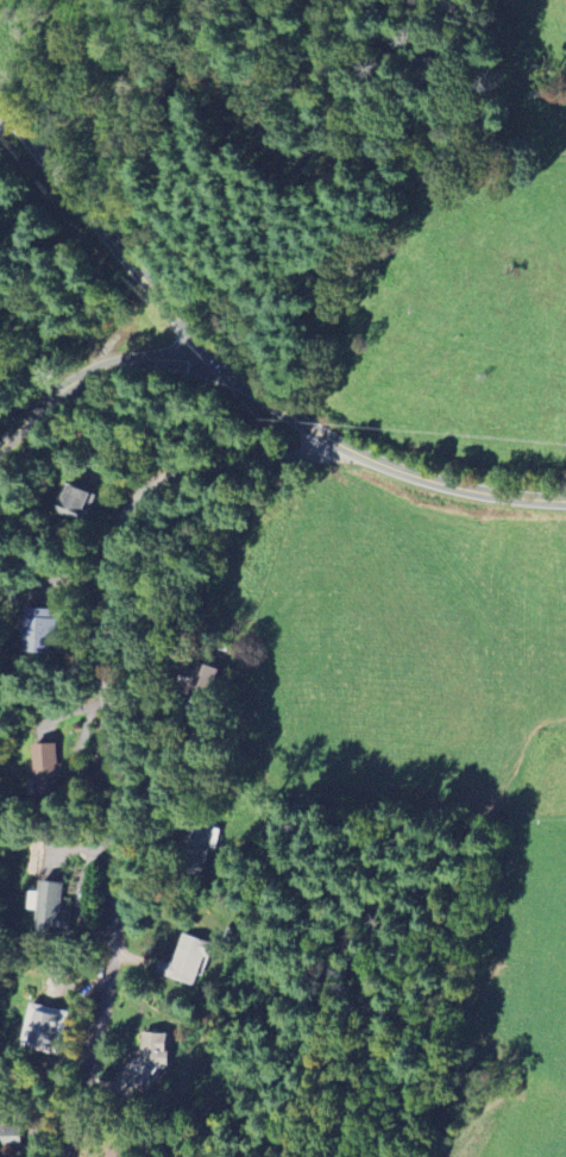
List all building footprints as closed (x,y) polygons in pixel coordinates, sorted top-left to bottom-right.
[(57,512),(84,523),(96,495),(69,484),(57,512)] [(22,651),(50,654),(55,611),(27,608),(22,651)] [(204,698),(216,671),(195,661),(192,670),(183,666),(174,684),(204,698)] [(58,744),(34,745),(36,793),(40,793),(40,779),(59,778),(58,744)] [(200,879),(211,826),(187,821),(184,836),(180,835),(172,873),(200,879)] [(64,883),(40,882),(40,892),(32,891),(31,910),(38,910),(37,933),(69,934),(70,912),(62,911),(64,883)] [(171,963),(159,959),(155,973),(195,985),(208,942),(180,933),(171,963)] [(56,1054),(67,1011),(32,1003),(22,1045),(56,1054)] [(168,1034),(141,1032),(141,1050),(120,1073),(138,1090),(162,1064),(167,1064),(168,1034)] [(6,1146),(22,1146),(22,1125),(0,1125),(0,1156),(6,1156),(6,1146)] [(109,1143),(105,1156),(134,1156),(135,1151),(109,1143)]
